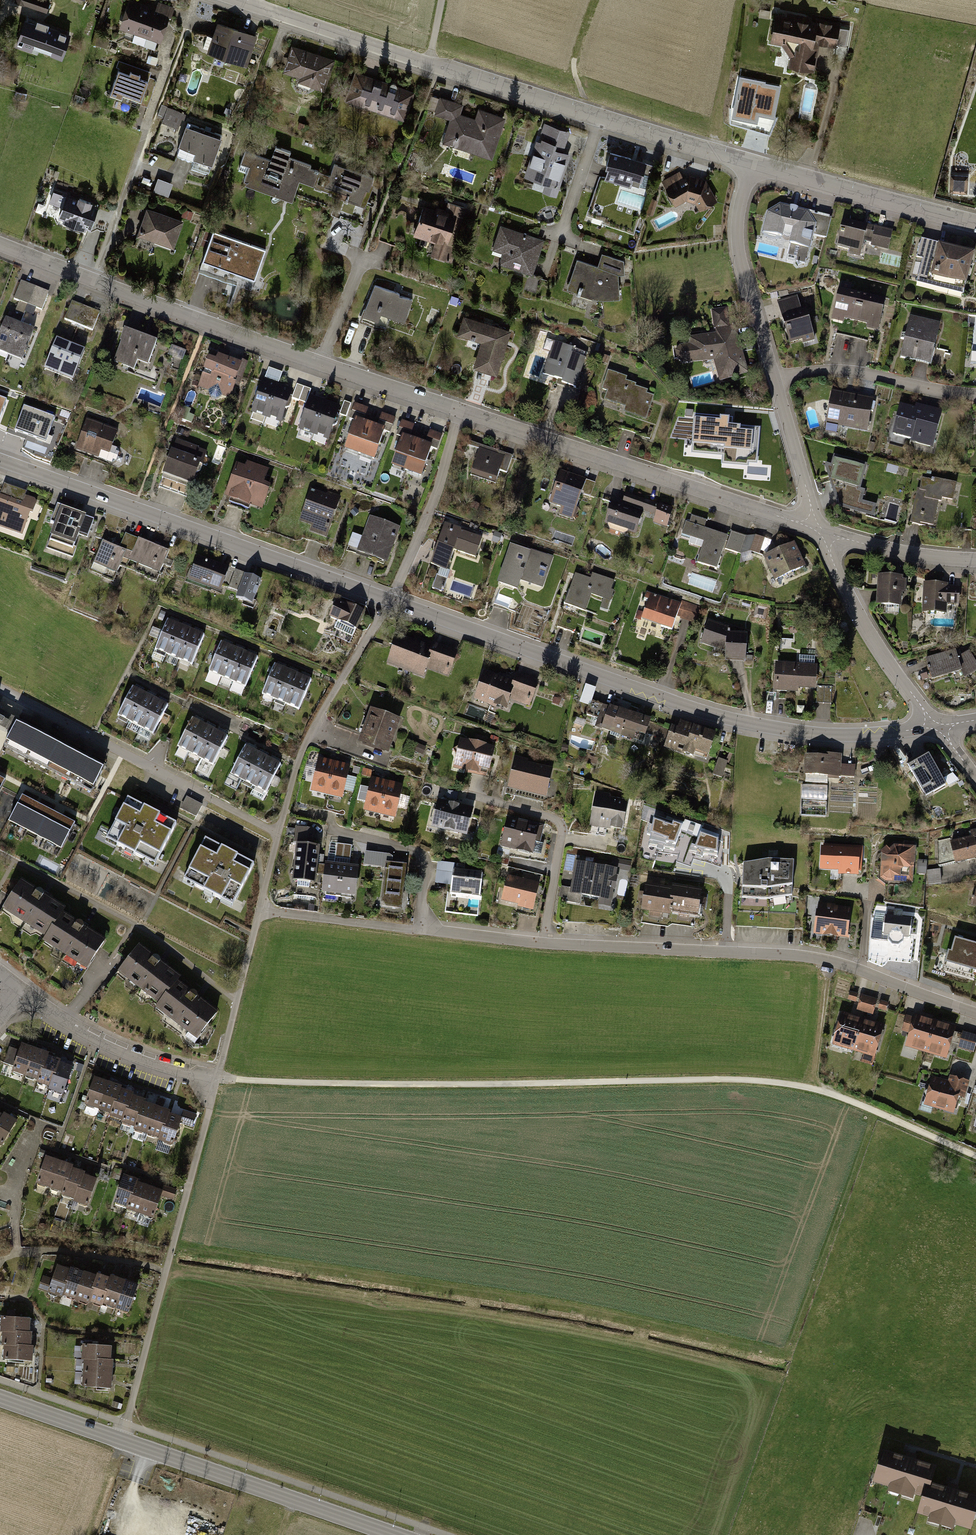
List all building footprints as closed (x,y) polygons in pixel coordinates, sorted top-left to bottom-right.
[(15,2),(46,12),(50,2),(44,0),(16,0),(15,2)] [(132,0),(130,0),(119,30),(160,43),(169,17),(170,18),(174,7),(158,2),(155,8),(132,0)] [(772,42),(784,44),(791,57),(789,69),(814,73),(819,45),(837,48),(842,23),(786,12),(786,16),(777,14),(772,42)] [(43,24),(27,19),(20,39),(26,41),(23,49),(32,52),(34,44),(54,51),(52,56),(63,60),(72,34),(47,26),(43,24)] [(217,22),(206,52),(245,65),(256,35),(217,22)] [(291,44),(282,70),(299,76),(297,81),(323,90),(334,59),(291,44)] [(137,74),(130,71),(129,75),(118,71),(109,95),(122,100),(123,95),(141,101),(148,82),(140,79),(141,75),(137,74)] [(355,71),(345,100),(403,120),(413,91),(355,71)] [(766,81),(740,76),(731,118),(757,123),(759,116),(774,119),(781,86),(766,83),(766,81)] [(435,93),(429,110),(450,117),(443,141),(492,157),(505,116),(479,107),(475,118),(460,113),(464,102),(435,93)] [(188,114),(162,105),(157,118),(163,120),(162,123),(178,129),(181,120),(186,121),(188,114)] [(536,139),(524,175),(545,182),(542,191),(556,196),(570,154),(562,151),(568,132),(544,124),(541,132),(546,134),(544,139),(541,138),(540,141),(536,139)] [(221,141),(186,127),(175,156),(193,162),(190,170),(208,176),(221,141)] [(268,158),(244,149),(237,169),(245,172),(242,180),(244,180),(243,183),(292,201),(299,180),(313,185),(318,171),(309,168),(311,164),(287,155),(290,150),(273,144),(268,158)] [(606,166),(603,178),(628,186),(629,183),(638,185),(645,162),(608,151),(603,165),(606,166)] [(372,177),(334,164),(329,175),(318,171),(313,185),(342,196),(341,199),(363,207),(373,184),(370,183),(372,177)] [(679,171),(662,180),(673,205),(687,199),(695,202),(700,210),(718,201),(707,179),(690,174),(684,178),(679,171)] [(947,192),(965,194),(966,176),(948,174),(947,192)] [(172,182),(157,177),(152,190),(168,195),(172,182)] [(87,229),(91,230),(95,220),(99,207),(70,198),(71,194),(55,189),(50,204),(63,209),(59,220),(64,221),(63,224),(86,232),(87,229)] [(642,211),(593,194),(586,215),(634,232),(642,211)] [(646,213),(652,215),(657,199),(651,197),(646,213)] [(443,211),(425,204),(414,235),(434,242),(430,252),(448,258),(466,206),(448,199),(443,211)] [(766,211),(761,232),(781,237),(782,235),(783,237),(785,238),(787,238),(790,238),(788,244),(790,244),(786,259),(804,264),(806,259),(807,260),(813,235),(826,238),(831,218),(809,213),(808,210),(780,203),(766,211)] [(183,220),(147,207),(137,234),(173,247),(183,220)] [(192,211),(184,208),(181,215),(190,218),(192,211)] [(842,221),(835,248),(848,251),(847,254),(860,257),(864,242),(871,244),(870,246),(888,251),(893,230),(868,224),(867,227),(842,221)] [(505,253),(501,264),(531,275),(543,239),(500,224),(491,248),(505,253)] [(264,249),(213,231),(199,270),(233,282),(250,288),(264,249)] [(974,254),(920,240),(910,277),(918,279),(917,282),(962,294),(965,284),(966,285),(974,254)] [(597,266),(577,259),(567,288),(576,292),(576,293),(592,299),(619,297),(618,273),(624,273),(623,260),(601,253),(597,266)] [(22,281),(14,300),(42,311),(49,292),(22,281)] [(839,288),(838,288),(837,293),(831,319),(843,322),(844,319),(867,324),(866,328),(878,331),(886,300),(850,291),(851,284),(841,282),(839,288)] [(373,283),(363,317),(378,322),(381,313),(405,321),(412,299),(400,295),(401,292),(373,283)] [(797,294),(776,300),(789,344),(802,340),(803,344),(814,341),(805,309),(801,310),(797,294)] [(72,302),(64,320),(92,330),(99,312),(72,302)] [(688,336),(689,342),(679,344),(674,351),(675,359),(682,364),(712,360),(718,381),(748,374),(735,325),(730,326),(728,308),(711,310),(713,329),(714,329),(715,333),(688,336)] [(512,326),(467,311),(459,334),(483,342),(474,367),(496,374),(512,326)] [(940,323),(909,316),(900,357),(931,363),(940,323)] [(0,338),(0,354),(22,363),(35,331),(26,328),(12,322),(7,320),(0,338)] [(119,341),(112,361),(132,369),(136,358),(147,362),(155,341),(133,333),(122,328),(118,341),(119,341)] [(57,337),(44,368),(72,379),(85,348),(78,346),(65,340),(57,337)] [(543,350),(550,352),(543,372),(563,379),(562,382),(575,386),(587,353),(547,340),(543,350)] [(185,351),(171,345),(167,355),(181,360),(185,351)] [(208,357),(197,386),(208,390),(208,391),(209,394),(210,396),(215,398),(218,397),(220,396),(221,395),(228,398),(235,382),(233,381),(234,380),(242,362),(240,361),(223,355),(218,353),(215,359),(208,357)] [(241,359),(240,361),(242,362),(234,380),(239,382),(248,362),(241,359)] [(265,377),(278,382),(282,372),(268,367),(265,377)] [(607,371),(601,389),(609,392),(606,400),(626,406),(625,411),(647,418),(654,396),(647,394),(649,391),(636,387),(637,384),(625,381),(626,377),(607,371)] [(262,378),(250,412),(280,423),(292,389),(285,386),(271,381),(262,378)] [(291,398),(305,403),(311,389),(297,384),(291,398)] [(872,399),(831,390),(826,421),(867,430),(872,399)] [(310,396),(298,429),(327,440),(340,406),(333,404),(318,398),(310,396)] [(344,401),(339,414),(346,417),(350,404),(344,401)] [(348,419),(354,421),(355,417),(363,420),(368,407),(354,402),(348,419)] [(913,407),(901,404),(893,435),(910,440),(909,442),(934,449),(944,410),(915,402),(913,407)] [(190,408),(183,405),(180,412),(184,413),(182,418),(191,422),(194,415),(188,412),(190,408)] [(53,417),(25,407),(16,430),(44,441),(53,417)] [(381,412),(377,425),(385,428),(384,431),(390,433),(395,417),(381,412)] [(733,417),(694,414),(691,454),(722,457),(722,465),(749,467),(750,464),(758,465),(761,427),(733,425),(733,417)] [(367,422),(363,420),(355,417),(354,421),(344,448),(374,459),(384,431),(385,428),(377,425),(374,424),(367,422)] [(118,429),(87,418),(76,449),(103,458),(112,462),(116,460),(119,452),(117,447),(113,445),(118,429)] [(396,435),(401,437),(402,434),(409,437),(413,424),(401,420),(396,435)] [(429,429),(424,443),(432,445),(431,448),(437,450),(443,434),(429,429)] [(421,476),(431,448),(432,445),(424,443),(422,442),(413,438),(409,437),(402,434),(401,437),(390,465),(421,476)] [(175,439),(157,486),(186,497),(198,464),(201,465),(206,451),(198,448),(198,447),(175,439)] [(502,456),(497,471),(504,473),(510,455),(468,441),(467,444),(477,448),(502,456)] [(502,456),(477,448),(468,475),(494,483),(497,471),(502,456)] [(829,464),(824,463),(837,507),(872,517),(876,504),(861,500),(864,490),(860,489),(861,486),(859,485),(865,465),(832,455),(829,464)] [(230,482),(225,496),(229,498),(227,501),(248,509),(250,505),(261,509),(269,485),(263,483),(269,469),(245,460),(243,466),(237,463),(230,482)] [(561,469),(548,504),(561,508),(559,514),(571,519),(581,493),(585,479),(586,478),(561,469)] [(917,489),(910,524),(933,527),(938,502),(941,502),(942,499),(953,501),(956,484),(935,479),(935,481),(922,478),(919,489),(917,489)] [(595,483),(585,479),(581,493),(591,496),(595,483)] [(0,495),(0,527),(22,535),(30,513),(32,513),(36,502),(34,499),(25,495),(26,490),(4,483),(0,495)] [(311,489),(298,522),(312,527),(310,531),(325,536),(338,501),(340,497),(327,492),(326,495),(311,489)] [(624,492),(620,505),(641,511),(654,514),(651,523),(665,527),(672,507),(624,492)] [(620,505),(610,501),(602,525),(634,534),(641,511),(620,505)] [(477,504),(471,502),(468,508),(475,511),(477,504)] [(79,512),(79,510),(76,509),(58,503),(50,522),(54,524),(50,536),(51,536),(46,548),(73,558),(76,548),(73,547),(74,544),(76,544),(80,534),(87,536),(93,519),(85,516),(86,515),(79,512)] [(683,522),(679,535),(701,542),(694,563),(715,570),(726,535),(703,527),(705,520),(690,515),(687,523),(683,522)] [(362,536),(352,533),(346,551),(368,559),(369,557),(386,563),(389,557),(399,527),(369,517),(362,536)] [(445,523),(431,564),(446,569),(453,548),(475,555),(481,538),(460,530),(461,529),(445,523)] [(746,536),(731,531),(726,549),(741,554),(750,551),(760,555),(765,538),(755,534),(746,536)] [(104,541),(92,570),(114,579),(120,566),(156,581),(169,551),(154,544),(125,532),(120,547),(104,541)] [(764,556),(775,581),(805,568),(794,542),(764,556)] [(511,544),(497,583),(517,589),(520,579),(543,587),(553,557),(529,549),(529,551),(511,544)] [(198,555),(189,581),(220,592),(223,585),(230,567),(215,562),(198,555)] [(239,592),(246,573),(230,567),(223,585),(239,592)] [(239,592),(236,598),(243,601),(242,604),(254,609),(257,601),(255,600),(262,579),(246,573),(239,592)] [(583,577),(573,573),(562,605),(583,612),(589,594),(602,598),(598,609),(605,611),(612,590),(609,589),(612,581),(591,573),(590,576),(584,574),(583,577)] [(447,578),(436,575),(432,588),(441,591),(442,588),(444,589),(447,578)] [(898,577),(878,576),(876,606),(901,607),(902,594),(907,594),(907,580),(902,580),(903,577),(898,577)] [(946,583),(920,582),(919,614),(944,615),(944,605),(956,605),(957,587),(946,587),(946,583)] [(637,610),(635,618),(672,630),(677,617),(681,604),(679,604),(646,592),(644,598),(647,599),(643,611),(637,610)] [(677,617),(695,623),(701,606),(681,599),(679,604),(681,604),(677,617)] [(338,621),(332,635),(356,646),(363,631),(359,629),(367,611),(355,606),(347,602),(346,604),(338,601),(329,617),(338,621)] [(708,619),(701,642),(726,651),(725,660),(746,661),(748,632),(728,631),(728,626),(708,619)] [(168,620),(156,650),(192,664),(204,635),(196,631),(184,627),(175,623),(168,620)] [(396,633),(385,664),(423,678),(426,669),(448,677),(457,651),(432,642),(430,645),(418,641),(396,633)] [(221,642),(209,672),(246,687),(258,658),(249,654),(237,649),(228,645),(221,642)] [(925,658),(926,665),(931,681),(961,672),(964,679),(975,672),(975,664),(968,650),(957,656),(956,650),(925,658)] [(818,665),(776,662),(775,693),(799,694),(799,689),(817,690),(817,685),(818,665)] [(276,664),(263,694),(299,709),(312,679),(303,675),(291,670),(282,666),(276,664)] [(513,680),(485,671),(475,700),(507,711),(511,699),(530,706),(539,680),(516,672),(513,680)] [(223,678),(220,684),(231,688),(234,682),(223,678)] [(580,703),(590,706),(591,701),(596,688),(586,685),(580,703)] [(817,690),(816,702),(831,703),(832,685),(817,685),(817,690)] [(134,686),(118,716),(152,734),(168,704),(161,701),(150,695),(141,690),(134,686)] [(598,718),(602,705),(597,703),(591,701),(590,706),(587,715),(598,718)] [(609,707),(602,705),(598,718),(595,729),(633,741),(633,739),(643,743),(645,737),(646,737),(647,733),(651,722),(652,719),(640,715),(619,708),(619,709),(610,705),(609,707)] [(370,709),(357,745),(387,756),(400,720),(370,709)] [(192,717),(176,747),(213,766),(228,736),(221,733),(209,726),(200,722),(192,717)] [(686,722),(680,720),(677,728),(672,726),(667,740),(664,748),(685,756),(685,755),(694,757),(696,752),(707,756),(708,755),(709,755),(717,733),(712,731),(686,722)] [(651,722),(647,733),(667,740),(672,726),(665,723),(664,727),(651,722)] [(16,724),(5,745),(92,791),(104,769),(16,724)] [(468,741),(460,739),(453,769),(488,777),(493,756),(495,748),(486,745),(486,744),(469,740),(468,741)] [(417,744),(414,752),(423,756),(426,747),(417,744)] [(262,753),(247,745),(231,775),(265,792),(281,762),(274,759),(262,753)] [(813,756),(805,755),(804,775),(841,778),(841,777),(842,765),(843,755),(813,753),(813,756)] [(945,786),(928,756),(924,758),(907,767),(925,797),(945,786)] [(529,761),(515,757),(506,793),(544,803),(552,771),(528,765),(529,761)] [(318,758),(310,792),(342,800),(350,766),(338,763),(331,761),(318,758)] [(713,776),(722,779),(728,762),(719,759),(713,776)] [(856,766),(842,765),(841,777),(855,777),(856,766)] [(370,778),(362,812),(394,819),(402,786),(391,783),(383,781),(370,778)] [(828,785),(803,783),(802,800),(827,801),(828,785)] [(445,802),(438,800),(431,829),(467,837),(474,808),(456,804),(458,793),(448,791),(445,802)] [(611,794),(597,791),(590,826),(623,832),(626,812),(628,801),(610,798),(611,794)] [(27,830),(40,805),(23,796),(10,821),(27,830)] [(202,805),(187,797),(181,808),(196,816),(202,805)] [(126,800),(104,842),(153,867),(174,825),(126,800)] [(827,801),(802,800),(801,815),(826,817),(827,801)] [(27,830),(45,839),(58,814),(40,805),(27,830)] [(75,823),(58,814),(45,839),(53,844),(62,848),(75,823)] [(665,821),(655,817),(654,825),(649,824),(647,836),(651,837),(650,847),(658,848),(657,850),(664,852),(679,855),(676,862),(689,866),(693,858),(721,868),(722,865),(721,841),(718,840),(719,835),(702,829),(703,826),(684,821),(684,823),(667,816),(665,821)] [(507,818),(500,846),(532,854),(539,827),(530,824),(507,818)] [(294,841),(312,844),(315,830),(296,827),(294,841)] [(951,838),(938,841),(938,866),(954,862),(955,865),(975,861),(975,830),(971,831),(972,836),(968,837),(952,841),(951,838)] [(252,866),(203,840),(181,881),(230,907),(252,866)] [(331,865),(349,867),(352,845),(329,843),(327,864),(331,865)] [(880,853),(879,878),(885,882),(914,883),(916,845),(893,843),(885,850),(880,853)] [(823,847),(821,847),(820,871),(839,872),(838,876),(860,877),(860,872),(862,872),(864,846),(823,844),(823,847)] [(296,845),(292,881),(315,884),(319,847),(315,847),(296,845)] [(363,866),(385,868),(385,864),(390,864),(391,855),(365,852),(363,866)] [(613,858),(611,868),(618,870),(629,872),(631,861),(613,858)] [(769,859),(744,865),(743,899),(747,899),(767,900),(793,895),(794,861),(769,859)] [(450,886),(447,912),(477,915),(482,873),(462,871),(462,864),(438,861),(435,885),(450,886)] [(575,862),(570,895),(586,898),(595,900),(599,900),(598,904),(611,907),(614,891),(615,892),(618,877),(617,877),(618,870),(611,868),(575,862)] [(324,864),(321,893),(354,897),(358,868),(349,867),(331,865),(327,864),(324,864)] [(390,864),(385,864),(385,868),(380,908),(401,910),(406,866),(402,866),(390,864)] [(927,871),(928,886),(942,885),(940,869),(927,871)] [(507,876),(501,901),(517,905),(517,908),(533,912),(540,884),(519,879),(507,876)] [(36,890),(21,881),(4,908),(47,935),(61,913),(64,908),(43,895),(44,894),(44,892),(43,891),(43,890),(42,889),(40,888),(39,888),(37,889),(36,889),(36,890)] [(671,901),(673,889),(645,885),(641,912),(672,916),(673,912),(674,902),(671,901)] [(703,890),(673,886),(673,889),(671,901),(674,902),(673,912),(699,916),(703,890)] [(853,908),(819,903),(814,935),(848,940),(853,908)] [(75,922),(61,913),(47,935),(44,939),(87,967),(104,940),(83,927),(84,925),(84,924),(83,923),(83,922),(81,921),(80,920),(79,920),(77,920),(76,921),(75,922)] [(899,919),(884,917),(884,923),(873,922),(871,940),(888,942),(891,947),(898,948),(902,944),(903,939),(910,940),(912,921),(899,919)] [(955,939),(952,952),(949,951),(943,972),(975,981),(975,946),(955,939)] [(153,957),(139,946),(120,972),(161,1002),(176,981),(180,977),(160,962),(161,961),(161,960),(161,958),(160,957),(159,956),(158,955),(156,955),(155,955),(154,956),(153,957)] [(190,992),(176,981),(161,1002),(157,1006),(198,1037),(217,1012),(197,997),(198,996),(198,995),(198,993),(197,992),(196,991),(195,990),(193,990),(192,990),(191,991),(190,992)] [(848,1001),(857,1004),(859,995),(850,993),(848,1001)] [(877,1000),(862,996),(858,1011),(873,1016),(877,1000)] [(881,1001),(878,1010),(886,1012),(889,1003),(881,1001)] [(863,1018),(843,1012),(832,1045),(853,1051),(863,1018)] [(901,1031),(910,1034),(915,1018),(906,1015),(901,1031)] [(910,1034),(906,1048),(947,1060),(955,1034),(957,1027),(925,1018),(915,1015),(915,1018),(910,1034)] [(864,1055),(862,1062),(873,1066),(886,1025),(863,1018),(853,1051),(864,1055)] [(959,1049),(974,1054),(975,1047),(975,1036),(964,1032),(959,1049)] [(35,1051),(21,1046),(13,1071),(27,1076),(35,1051)] [(48,1055),(35,1051),(27,1076),(40,1080),(47,1057),(48,1055)] [(60,1061),(47,1057),(39,1082),(51,1086),(59,1064),(60,1061)] [(72,1068),(59,1064),(51,1086),(50,1089),(63,1093),(72,1068)] [(931,1077),(923,1106),(953,1116),(958,1099),(964,1100),(969,1082),(949,1076),(948,1082),(945,1082),(931,1077)] [(108,1084),(94,1079),(86,1103),(100,1108),(108,1084)] [(121,1088),(108,1084),(100,1108),(113,1112),(120,1090),(121,1088)] [(133,1094),(120,1090),(112,1115),(124,1119),(132,1096),(133,1094)] [(145,1101),(132,1096),(124,1119),(123,1122),(136,1126),(144,1103),(145,1101)] [(156,1108),(144,1103),(136,1126),(135,1128),(148,1132),(156,1108)] [(169,1112),(156,1108),(148,1132),(161,1137),(168,1114),(169,1112)] [(184,1112),(182,1119),(180,1123),(193,1127),(196,1116),(184,1112)] [(182,1119),(168,1114),(161,1137),(160,1139),(173,1143),(180,1123),(182,1119)] [(16,1123),(4,1116),(3,1118),(0,1122),(0,1144),(1,1145),(16,1123)] [(60,1164),(46,1159),(38,1184),(52,1189),(60,1164)] [(72,1168),(60,1164),(52,1189),(64,1193),(72,1170),(72,1168)] [(84,1175),(72,1170),(63,1195),(76,1199),(83,1177),(84,1175)] [(96,1181),(83,1177),(76,1199),(75,1202),(88,1207),(96,1181)] [(137,1182),(124,1178),(116,1203),(129,1207),(136,1185),(137,1182)] [(149,1189),(136,1185),(129,1207),(128,1210),(140,1214),(149,1189)] [(162,1193),(149,1189),(140,1214),(153,1218),(162,1193)] [(63,1294),(71,1271),(58,1267),(56,1271),(49,1292),(62,1296),(63,1294)] [(76,1298),(84,1273),(72,1269),(71,1271),(63,1294),(76,1298)] [(89,1300),(97,1278),(84,1273),(76,1298),(88,1302),(89,1300)] [(103,1301),(111,1279),(98,1275),(97,1278),(89,1300),(102,1304),(103,1301)] [(115,1306),(124,1281),(111,1277),(111,1279),(103,1301),(115,1306)] [(129,1310),(137,1286),(124,1281),(115,1306),(129,1310)] [(29,1320),(3,1318),(3,1331),(5,1332),(29,1333),(29,1320)] [(31,1333),(5,1332),(4,1345),(6,1345),(30,1347),(31,1333)] [(30,1347),(6,1345),(5,1358),(32,1360),(33,1347),(30,1347)] [(87,1360),(110,1361),(111,1347),(84,1346),(84,1359),(87,1360)] [(86,1373),(112,1374),(113,1361),(110,1361),(87,1360),(86,1373)] [(85,1387),(111,1388),(112,1374),(86,1373),(85,1387)] [(937,1467),(882,1452),(873,1484),(889,1489),(888,1495),(914,1502),(915,1495),(923,1497),(925,1490),(930,1491),(932,1486),(937,1467)] [(932,1486),(930,1491),(925,1490),(923,1497),(917,1517),(929,1520),(927,1526),(953,1533),(955,1528),(971,1533),(975,1516),(975,1498),(932,1486)]
